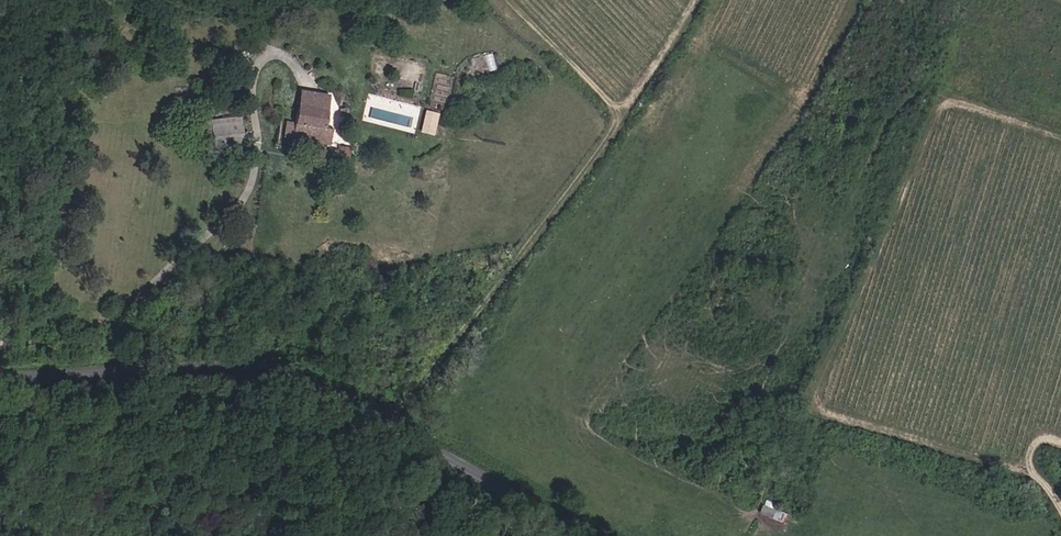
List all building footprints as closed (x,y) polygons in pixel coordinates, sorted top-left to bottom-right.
[(331,142),(333,130),(324,129),(330,94),(299,89),(289,143),(323,149),(324,141),(331,142)] [(436,135),(439,113),(424,110),(421,133),(436,135)] [(205,119),(207,147),(241,144),(239,116),(205,119)]
